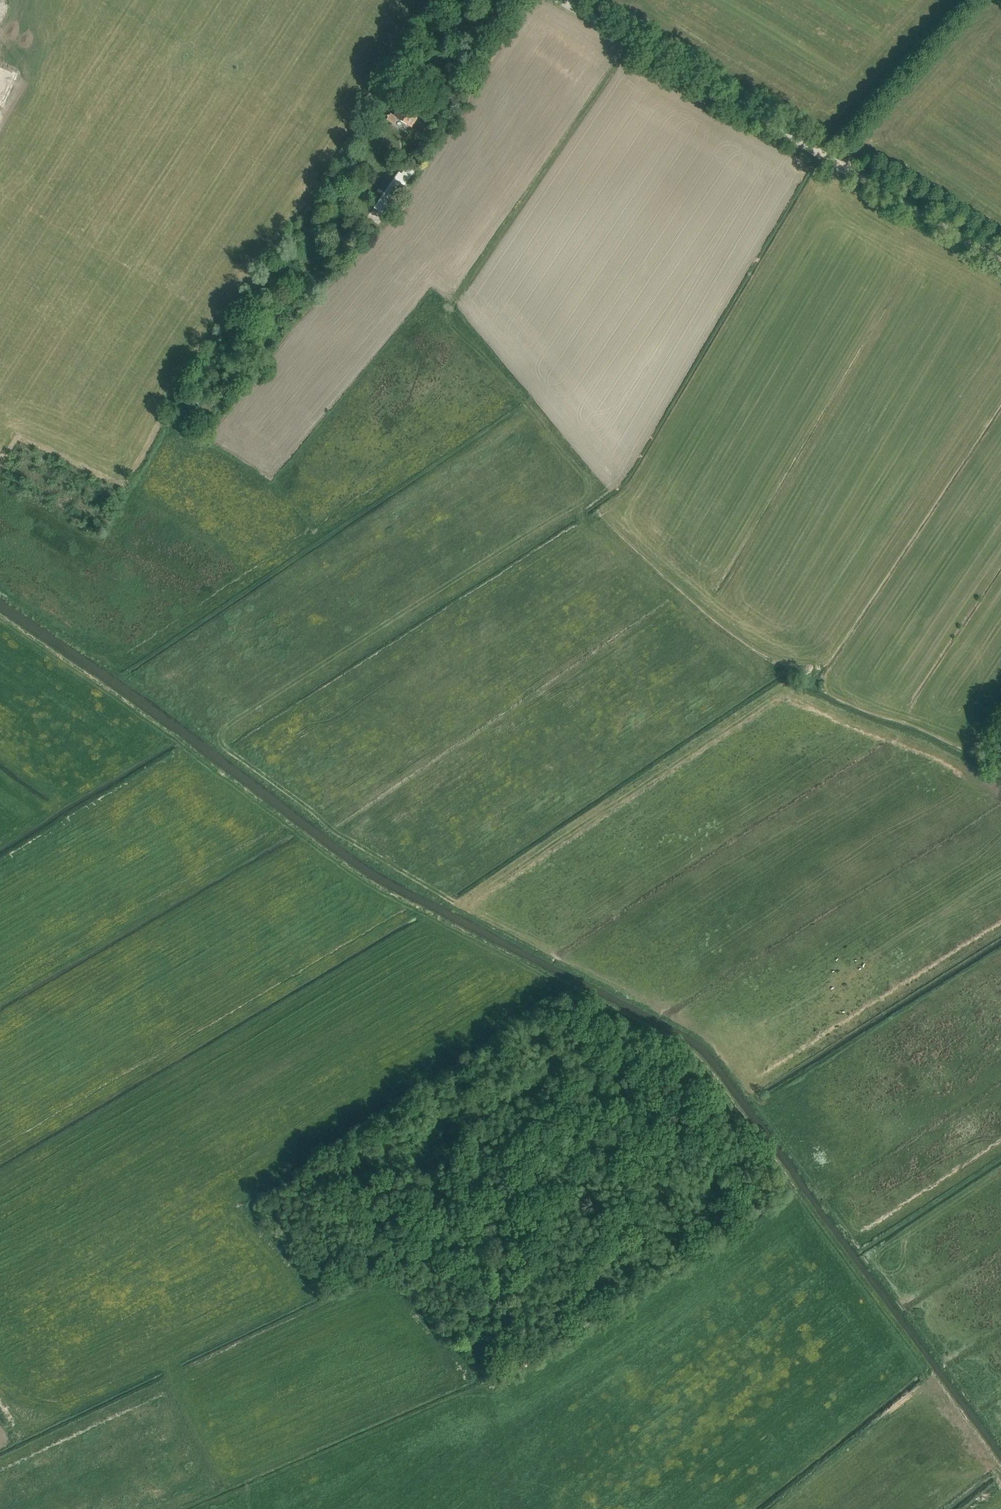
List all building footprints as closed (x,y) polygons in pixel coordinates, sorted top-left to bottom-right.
[(467,58),(478,59),(479,46),(469,45),(467,58)] [(386,119),(392,123),(397,117),(411,127),(420,113),(401,100),(410,86),(403,81),(392,96),(399,107),(394,115),(390,113),(386,119)] [(413,171),(406,166),(400,174),(398,172),(374,207),(383,214),(407,179),(413,171)]
